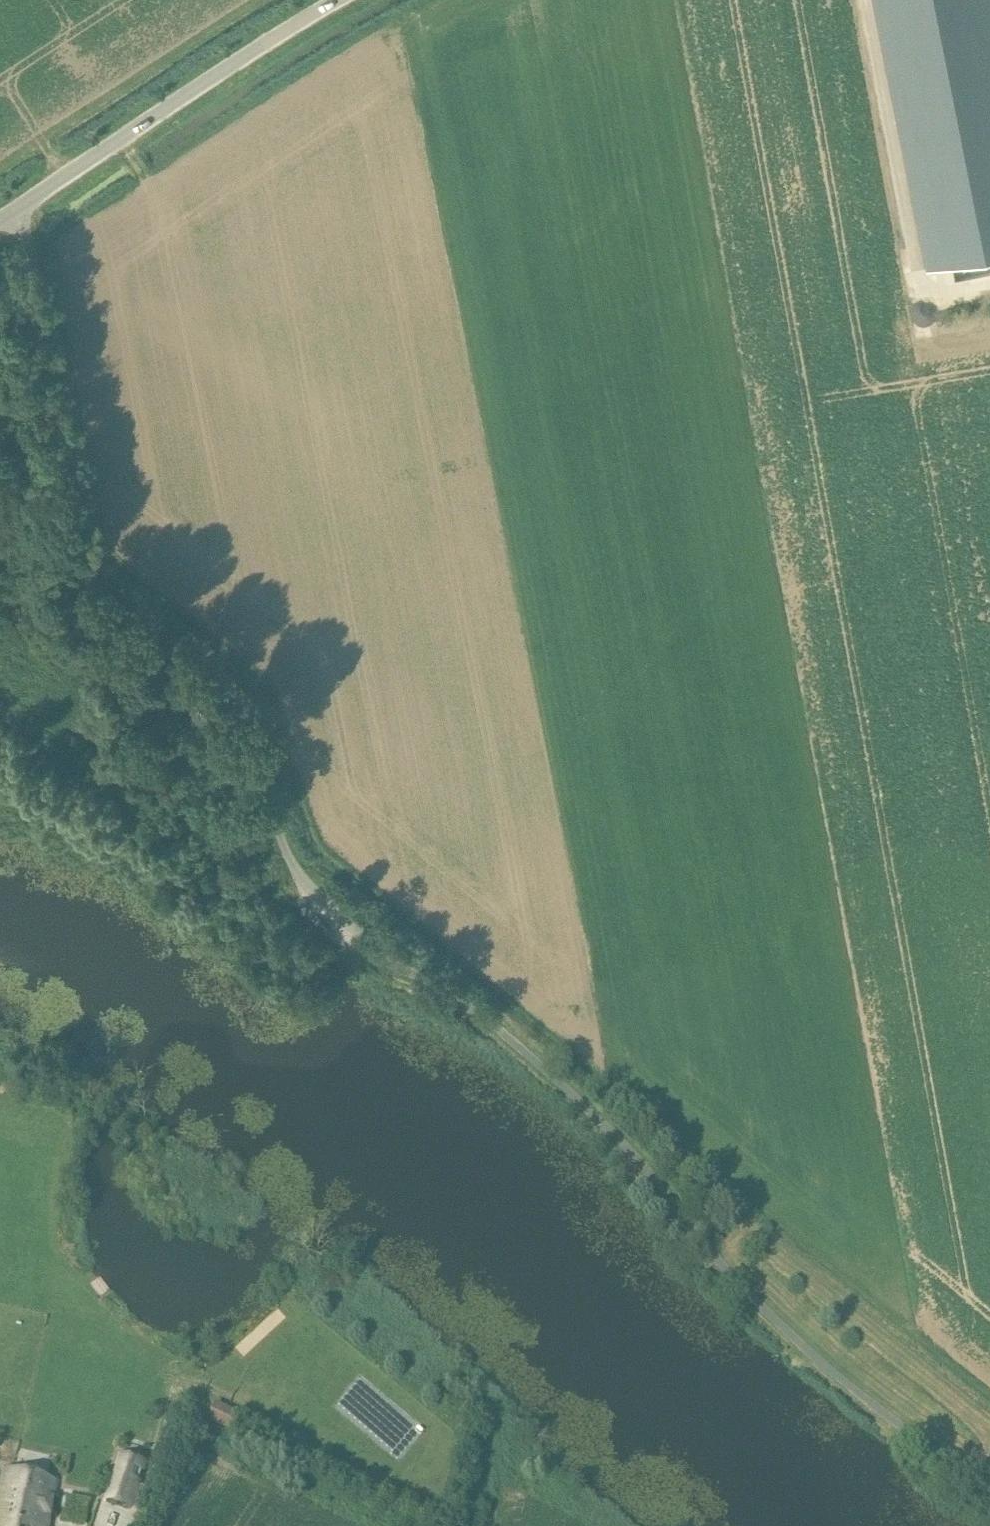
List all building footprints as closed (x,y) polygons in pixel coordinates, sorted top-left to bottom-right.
[(927,270),(989,257),(989,0),(873,0),(927,270)] [(216,1402),(207,1420),(231,1433),(241,1415),(216,1402)] [(119,1453),(104,1501),(133,1511),(149,1463),(119,1453)] [(0,1507),(0,1525),(50,1525),(61,1482),(9,1469),(0,1507)]
